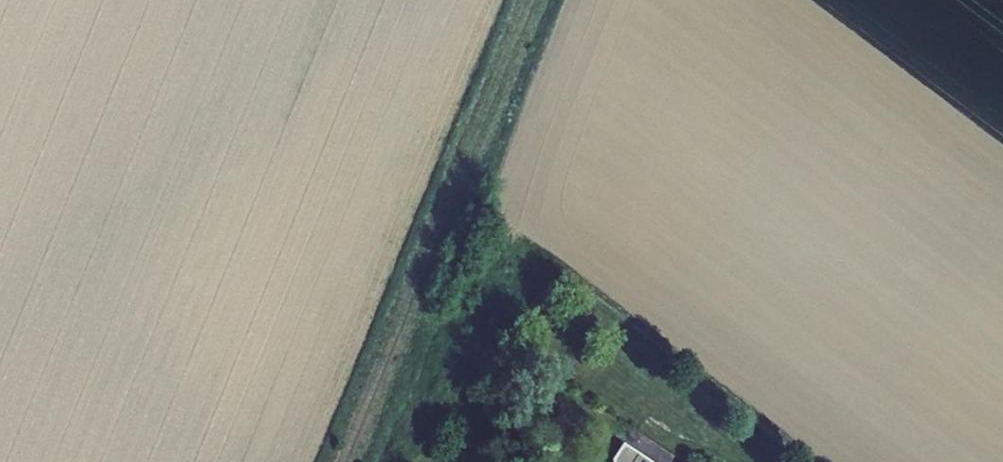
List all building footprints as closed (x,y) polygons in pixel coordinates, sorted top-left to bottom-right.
[(624,446),(613,461),(647,461),(624,446)]
